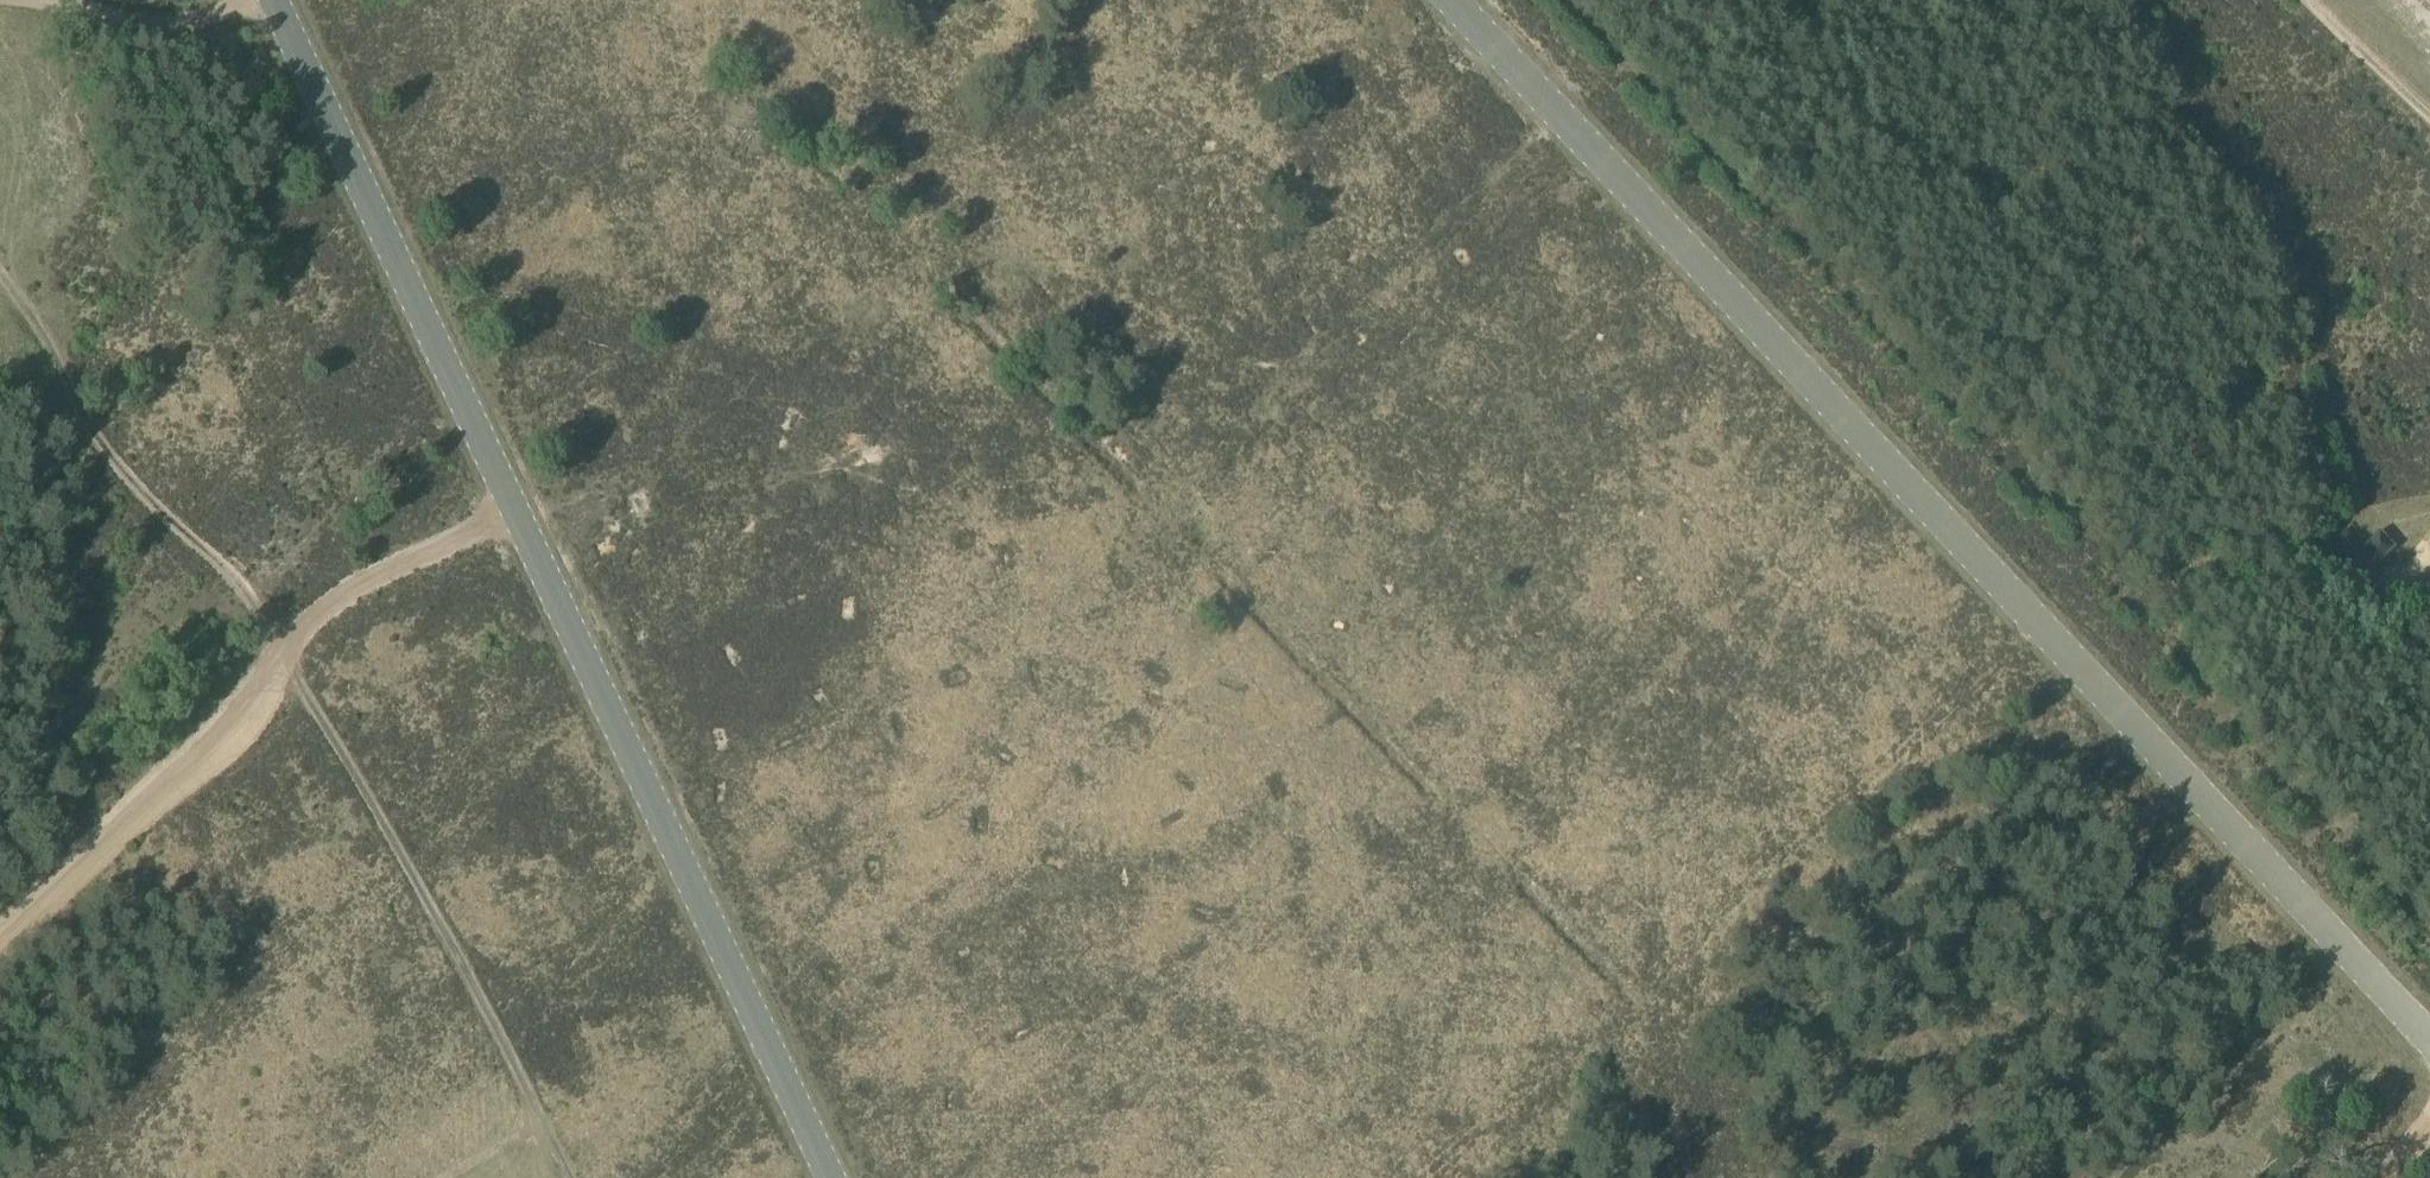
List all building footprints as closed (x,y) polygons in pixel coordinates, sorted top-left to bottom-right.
[(1353,227),(1334,243),(1342,252),(1361,236),(1353,227)] [(1159,241),(1163,255),(1183,249),(1179,235),(1159,241)] [(1579,311),(1576,326),(1597,331),(1601,316),(1579,311)] [(1990,464),(1984,469),(1992,478),(1998,473),(1990,464)] [(604,522),(587,529),(593,543),(610,536),(604,522)] [(1379,579),(1391,573),(1382,557),(1371,563),(1379,579)] [(846,605),(847,586),(832,585),(831,604),(846,605)] [(720,651),(731,648),(724,625),(713,629),(720,651)]
